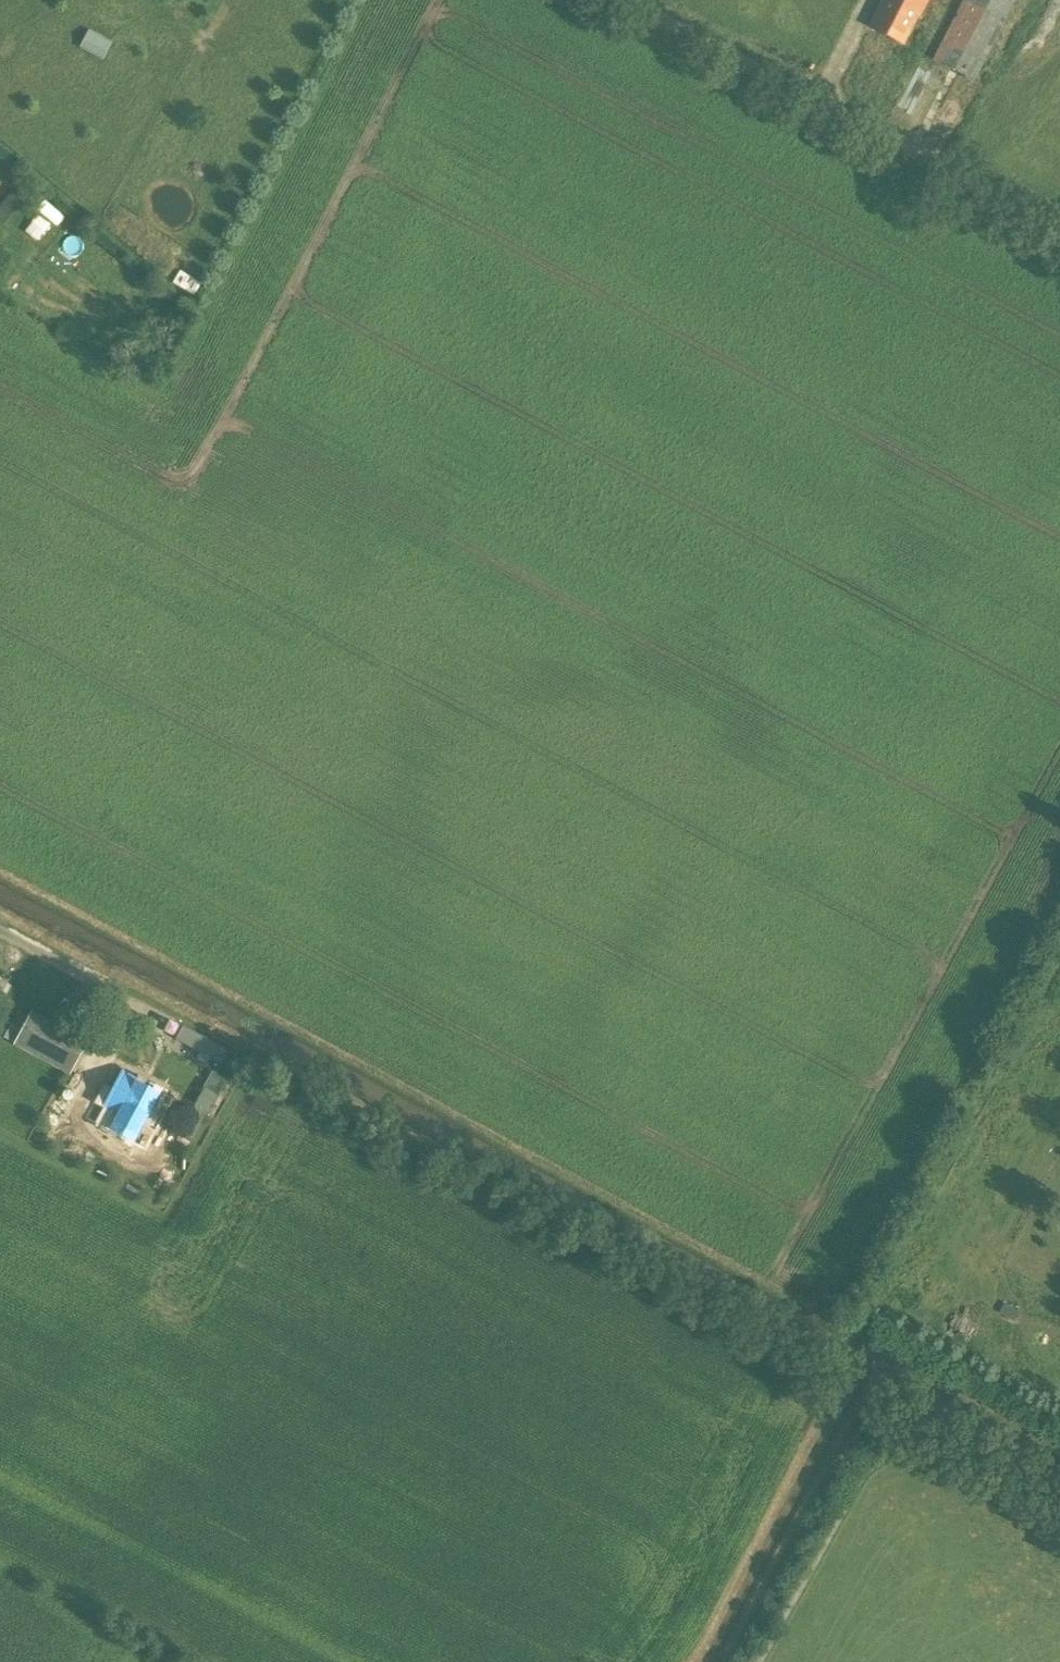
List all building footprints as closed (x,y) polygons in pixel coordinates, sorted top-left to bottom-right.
[(928,0),(880,0),(883,2),(870,28),(902,44),(917,15),(920,17),(928,0)] [(1016,0),(963,0),(932,62),(974,83),(1016,0)] [(83,46),(107,58),(117,39),(93,27),(83,46)] [(89,1041),(31,1010),(20,1029),(11,1024),(4,1038),(13,1043),(12,1044),(71,1075),(89,1041)] [(103,1082),(85,1117),(107,1129),(109,1126),(133,1138),(139,1125),(154,1133),(173,1096),(162,1090),(161,1091),(134,1077),(135,1076),(127,1071),(117,1090),(103,1082)]
